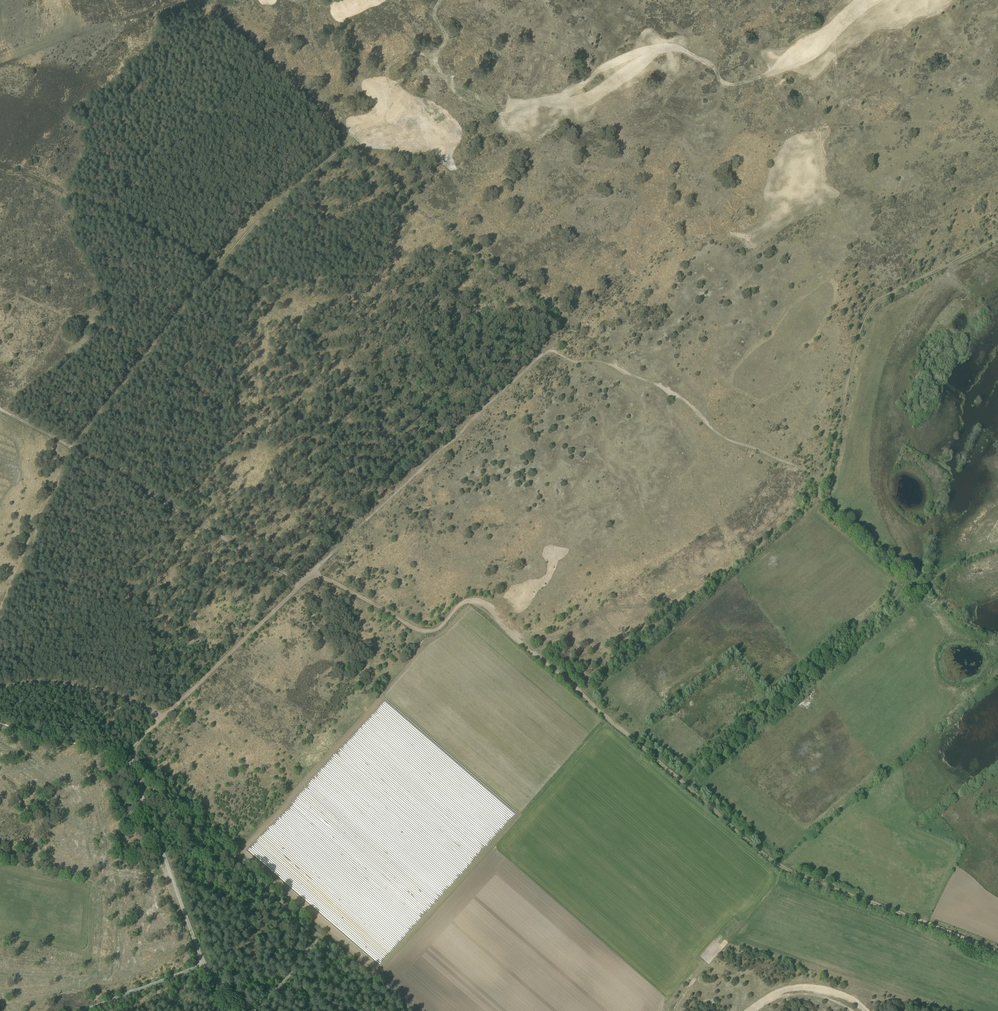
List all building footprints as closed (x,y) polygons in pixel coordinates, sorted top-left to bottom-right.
[(415,648),(421,642),(416,638),(414,641),(412,639),(409,642),(415,648)]
